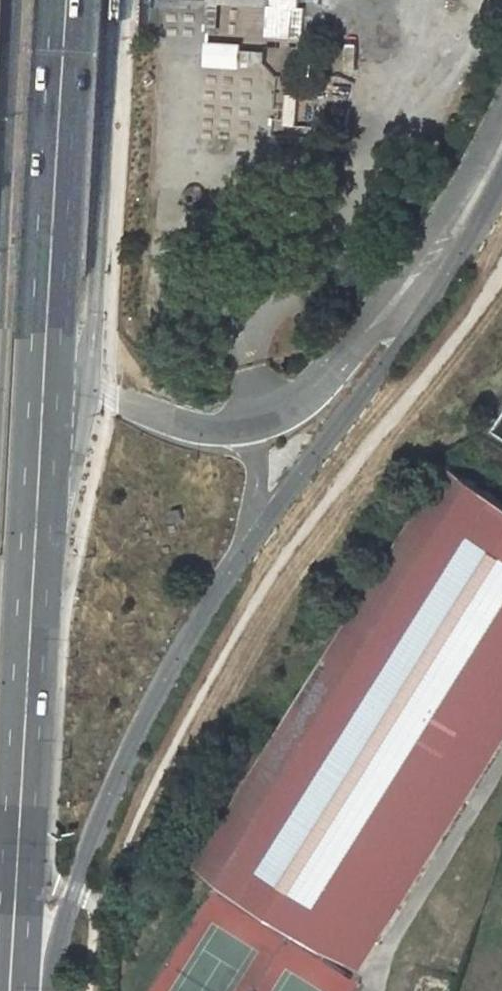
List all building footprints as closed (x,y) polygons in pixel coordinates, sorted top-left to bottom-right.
[(207,32),(219,32),(221,4),(269,7),(267,38),(305,40),(307,9),(299,8),(300,0),(209,0),(207,32)] [(304,48),(270,47),(269,64),(304,65),(304,48)] [(206,48),(205,61),(266,65),(267,51),(206,48)] [(501,733),(501,501),(468,479),(448,467),(217,834),(228,841),(210,870),(227,880),(224,884),(328,949),(330,945),(347,956),(366,926),(377,933),(501,733)] [(181,509),(172,511),(175,522),(184,520),(181,509)] [(330,945),(328,949),(362,970),(416,884),(501,746),(501,733),(377,933),(366,926),(347,956),(330,945)]
